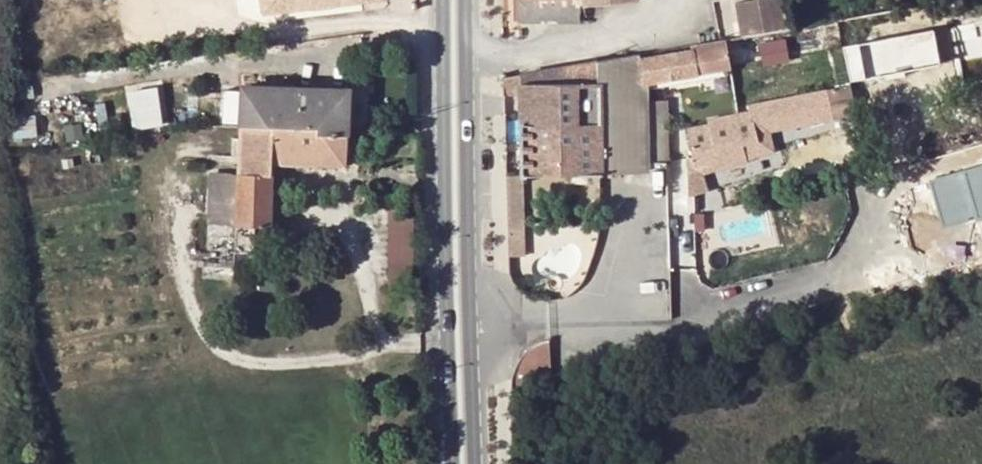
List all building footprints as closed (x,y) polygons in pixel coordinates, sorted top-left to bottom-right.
[(518,22),(580,23),(580,4),(584,3),(583,0),(518,0),(518,22)] [(788,28),(766,32),(728,38),(726,38),(664,49),(641,53),(647,82),(731,68),(981,24),(981,0),(945,0),(788,28)] [(788,28),(782,0),(778,0),(760,3),(764,21),(766,32),(788,28)] [(641,53),(599,61),(599,83),(602,83),(603,172),(647,171),(648,161),(647,110),(647,101),(647,82),(641,53)] [(757,108),(739,113),(707,118),(708,123),(690,126),(688,131),(693,157),(712,154),(716,170),(773,159),(772,150),(778,148),(776,140),(770,142),(767,124),(950,86),(946,65),(756,103),(757,108)] [(163,82),(129,89),(137,129),(171,123),(163,82)] [(602,83),(599,83),(522,84),(522,173),(603,172),(602,83)] [(224,88),(222,125),(240,125),(317,127),(318,132),(348,133),(349,89),(242,84),(242,88),(224,88)] [(668,102),(647,101),(647,110),(667,110),(668,102)] [(647,110),(648,161),(668,161),(667,110),(647,110)] [(34,115),(13,119),(15,136),(36,134),(34,115)] [(346,164),(348,133),(318,132),(317,127),(240,125),(239,172),(210,171),(209,187),(237,188),(237,225),(235,280),(247,281),(250,281),(250,251),(270,252),(274,162),(346,164)] [(981,201),(981,164),(931,176),(940,212),(981,201)] [(237,188),(209,187),(208,223),(237,225),(237,188)] [(577,208),(567,207),(562,216),(567,225),(576,226),(581,217),(577,208)] [(515,368),(513,373),(513,388),(552,378),(549,339),(545,339),(537,342),(530,347),(524,353),(519,360),(515,368)]
